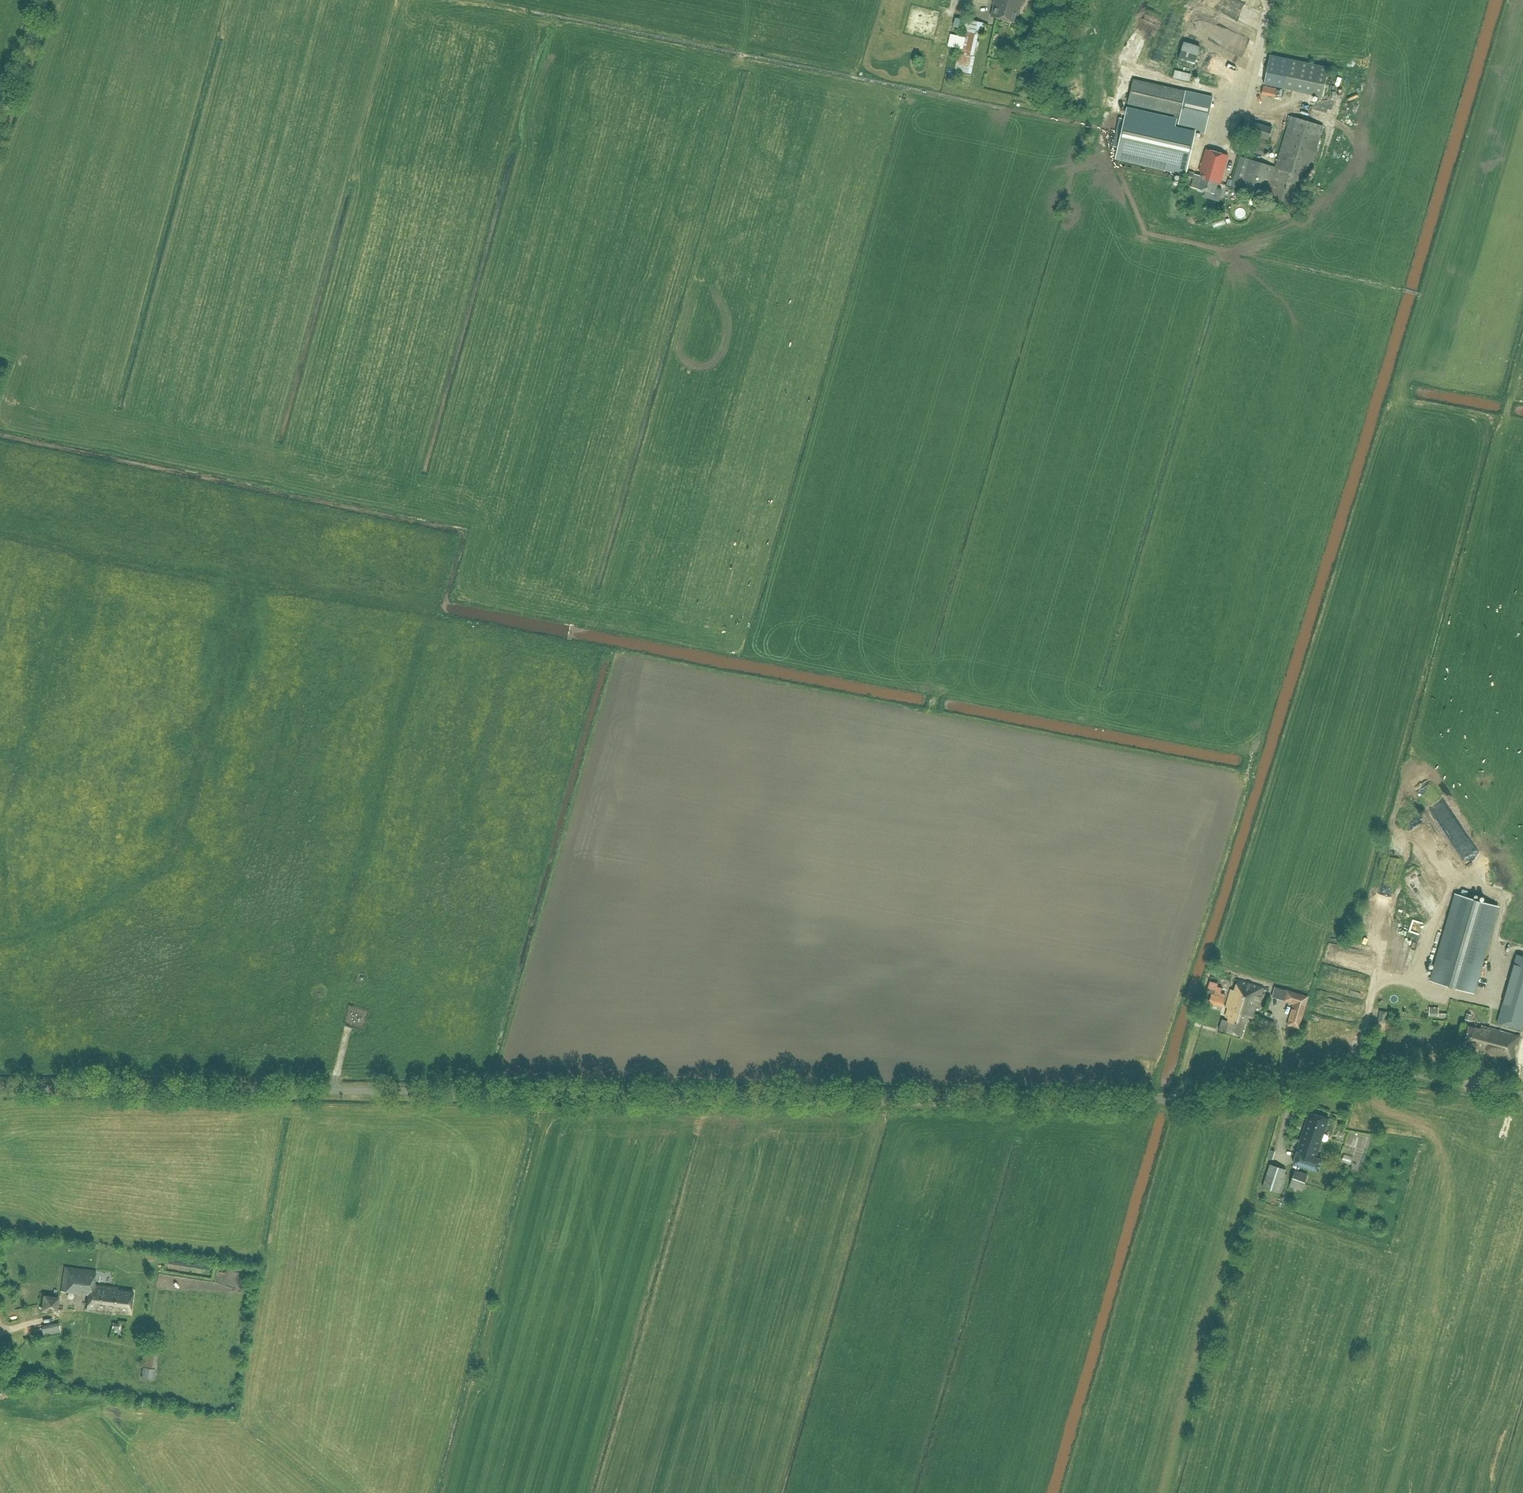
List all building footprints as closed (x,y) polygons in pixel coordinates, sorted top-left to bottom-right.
[(991,15),(1016,21),(1019,10),(1020,10),(1021,6),(1022,6),(1023,0),(995,0),(991,15)] [(982,34),(984,23),(966,19),(954,69),(971,73),(975,56),(973,56),(979,34),(982,34)] [(1184,41),(1178,58),(1194,64),(1200,47),(1184,41)] [(1270,55),(1264,84),(1322,96),(1328,67),(1270,55)] [(1174,70),(1172,78),(1189,82),(1191,74),(1174,70)] [(1133,79),(1127,103),(1180,115),(1179,121),(1184,123),(1183,127),(1194,129),(1203,131),(1211,97),(1133,79)] [(1274,97),(1276,90),(1263,87),(1261,94),(1274,97)] [(1194,129),(1183,127),(1184,123),(1179,121),(1126,109),(1116,156),(1185,171),(1194,129)] [(1275,166),(1240,156),(1231,185),(1296,205),(1305,176),(1307,177),(1323,126),(1291,116),(1275,166)] [(1254,122),(1250,135),(1268,140),(1272,127),(1254,122)] [(1263,155),(1268,140),(1258,138),(1254,152),(1263,155)] [(1206,149),(1199,171),(1201,171),(1200,174),(1201,174),(1201,175),(1195,174),(1191,186),(1214,193),(1218,182),(1219,182),(1227,155),(1206,149)] [(367,170),(369,160),(359,158),(358,169),(367,170)] [(1430,980),(1472,993),(1498,905),(1456,893),(1430,980)] [(1376,918),(1389,920),(1390,912),(1377,910),(1376,918)] [(1522,1021),(1522,956),(1517,954),(1497,1022),(1521,1029),(1522,1021)] [(1234,991),(1230,990),(1226,1006),(1227,1007),(1225,1016),(1228,1017),(1227,1020),(1222,1019),(1219,1029),(1241,1035),(1247,1014),(1252,1016),(1255,1005),(1257,1006),(1263,987),(1238,979),(1234,991)] [(1225,997),(1225,995),(1215,993),(1216,989),(1207,987),(1206,991),(1211,992),(1209,1001),(1223,1005),(1225,997)] [(1294,1003),(1293,1008),(1303,1012),(1308,996),(1297,993),(1294,1003)] [(1429,1006),(1428,1016),(1438,1016),(1438,1007),(1429,1006)] [(1379,1010),(1378,1022),(1385,1023),(1387,1011),(1379,1010)] [(1300,1022),(1289,1019),(1288,1024),(1298,1027),(1300,1022)] [(1480,1029),(1468,1025),(1462,1043),(1484,1049),(1483,1052),(1511,1061),(1518,1036),(1481,1025),(1480,1029)] [(1494,1076),(1506,1080),(1510,1068),(1498,1064),(1494,1076)] [(1309,1112),(1293,1162),(1317,1170),(1321,1158),(1315,1156),(1320,1139),(1327,1118),(1309,1112)] [(1262,1187),(1278,1193),(1286,1169),(1269,1164),(1262,1187)] [(1289,1185),(1301,1190),(1307,1173),(1295,1169),(1289,1185)] [(64,1266),(61,1290),(88,1294),(86,1310),(114,1313),(114,1311),(130,1313),(133,1292),(117,1290),(117,1288),(94,1284),(96,1270),(64,1266)] [(58,1312),(60,1298),(46,1296),(44,1310),(58,1312)] [(158,1350),(146,1348),(143,1367),(142,1377),(153,1379),(158,1350)]
